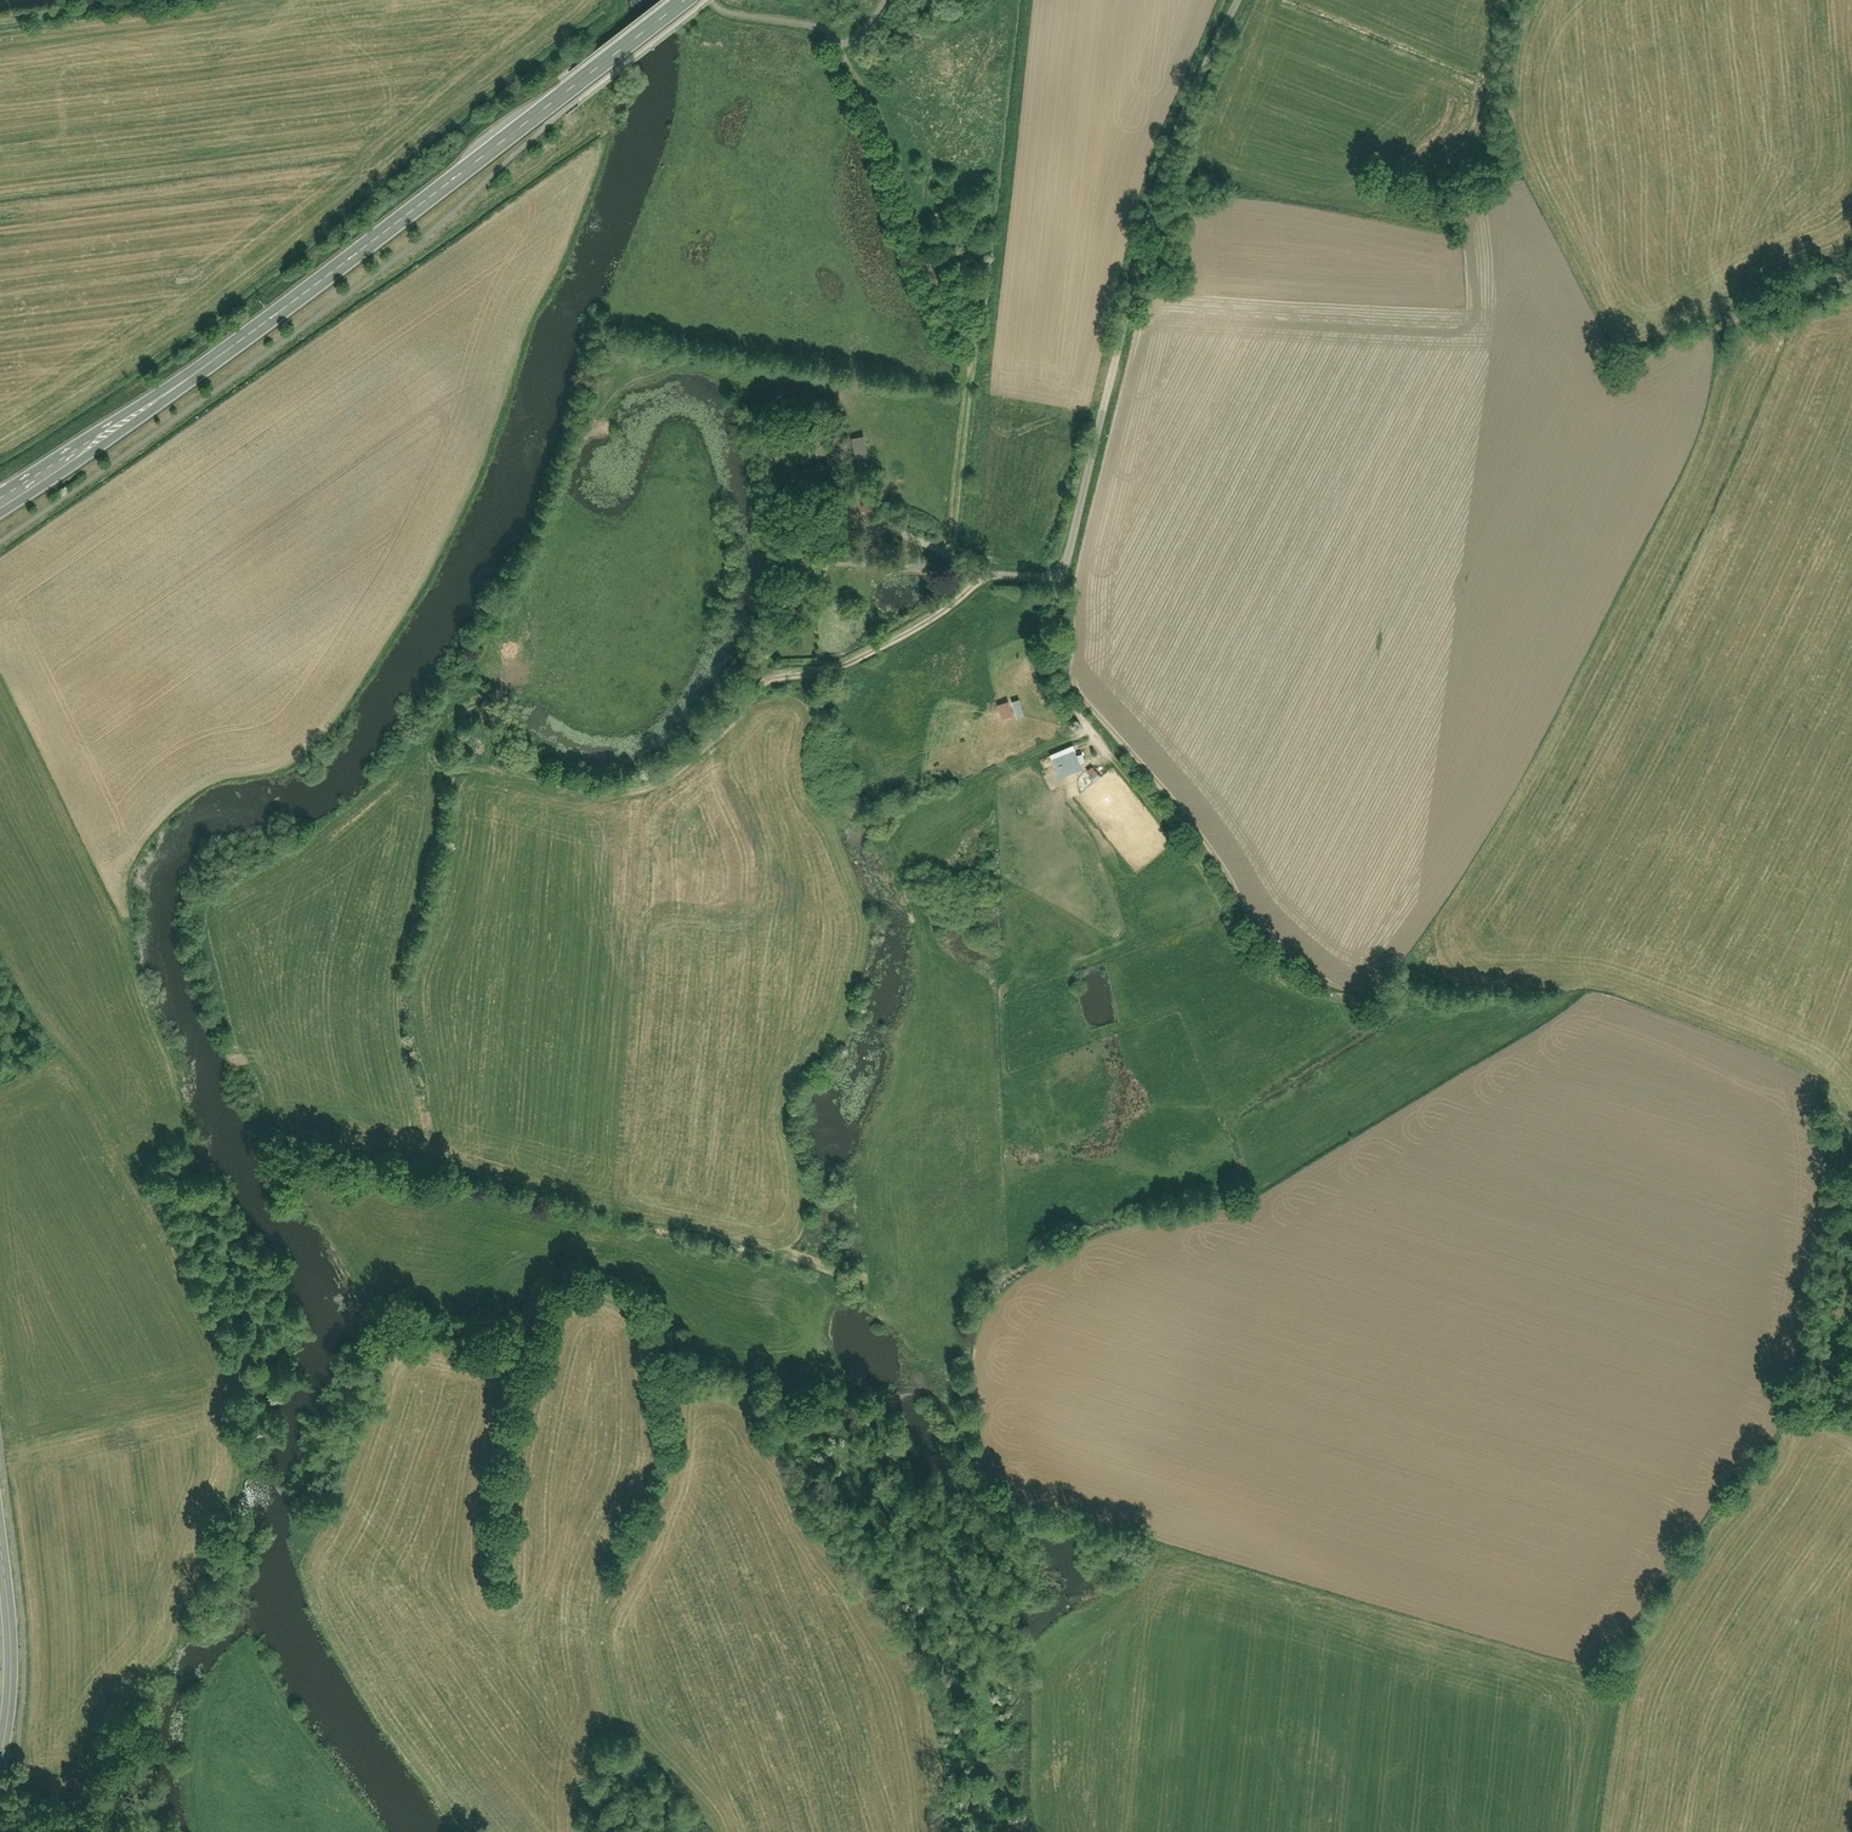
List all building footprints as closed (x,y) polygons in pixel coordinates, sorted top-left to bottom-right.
[(859,434),(848,437),(853,458),(864,456),(859,434)] [(836,452),(834,442),(827,443),(826,439),(804,443),(807,458),(836,452)] [(1047,751),(1055,776),(1079,768),(1071,744),(1047,751)] [(1040,775),(1044,787),(1051,785),(1047,773),(1040,775)]
